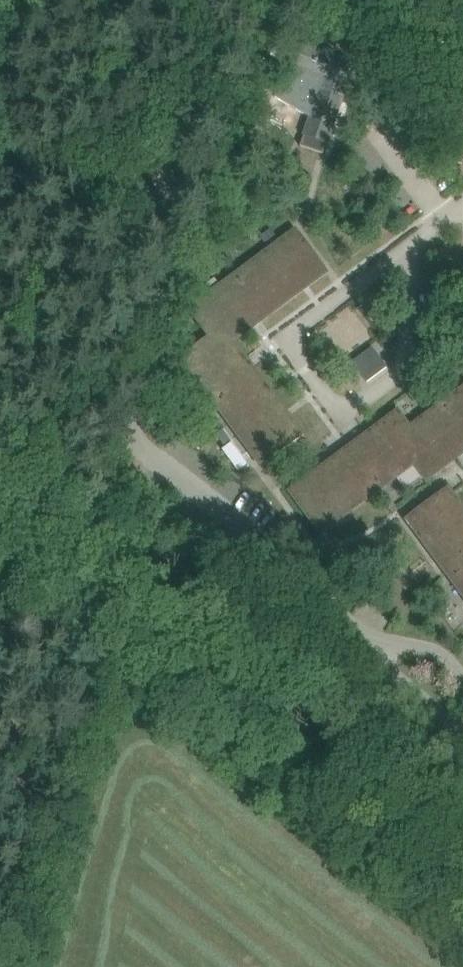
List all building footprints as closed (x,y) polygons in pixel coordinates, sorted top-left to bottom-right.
[(304,45),(296,66),(275,97),(310,117),(300,146),(323,154),(327,142),(355,63),(304,45)] [(251,108),(265,113),(277,79),(263,74),(251,108)] [(210,338),(182,358),(191,371),(195,368),(209,388),(206,390),(244,442),(247,440),(250,445),(248,447),(261,464),(301,434),(288,417),(285,419),(281,414),(284,412),(253,370),(248,374),(234,355),(239,351),(232,341),(242,334),(238,328),(257,315),(261,320),(303,289),(301,286),(306,282),(308,285),(325,272),(295,231),(278,244),(280,247),(275,251),(273,248),(221,286),(224,290),(204,304),(202,301),(189,310),(210,338)] [(352,362),(367,383),(387,367),(372,347),(352,362)] [(321,532),(338,519),(336,516),(341,512),(344,515),(395,477),(392,473),(411,459),(413,463),(414,462),(426,479),(449,462),(446,456),(462,443),(462,389),(429,414),(431,418),(413,432),(410,428),(409,429),(397,412),(374,429),(378,435),(360,448),(356,443),(314,474),(316,477),(311,481),(309,478),(291,491),(321,532)] [(462,513),(458,508),(461,506),(448,489),(407,519),(420,537),(423,534),(427,540),(424,542),(462,593),(462,592),(462,513)]
